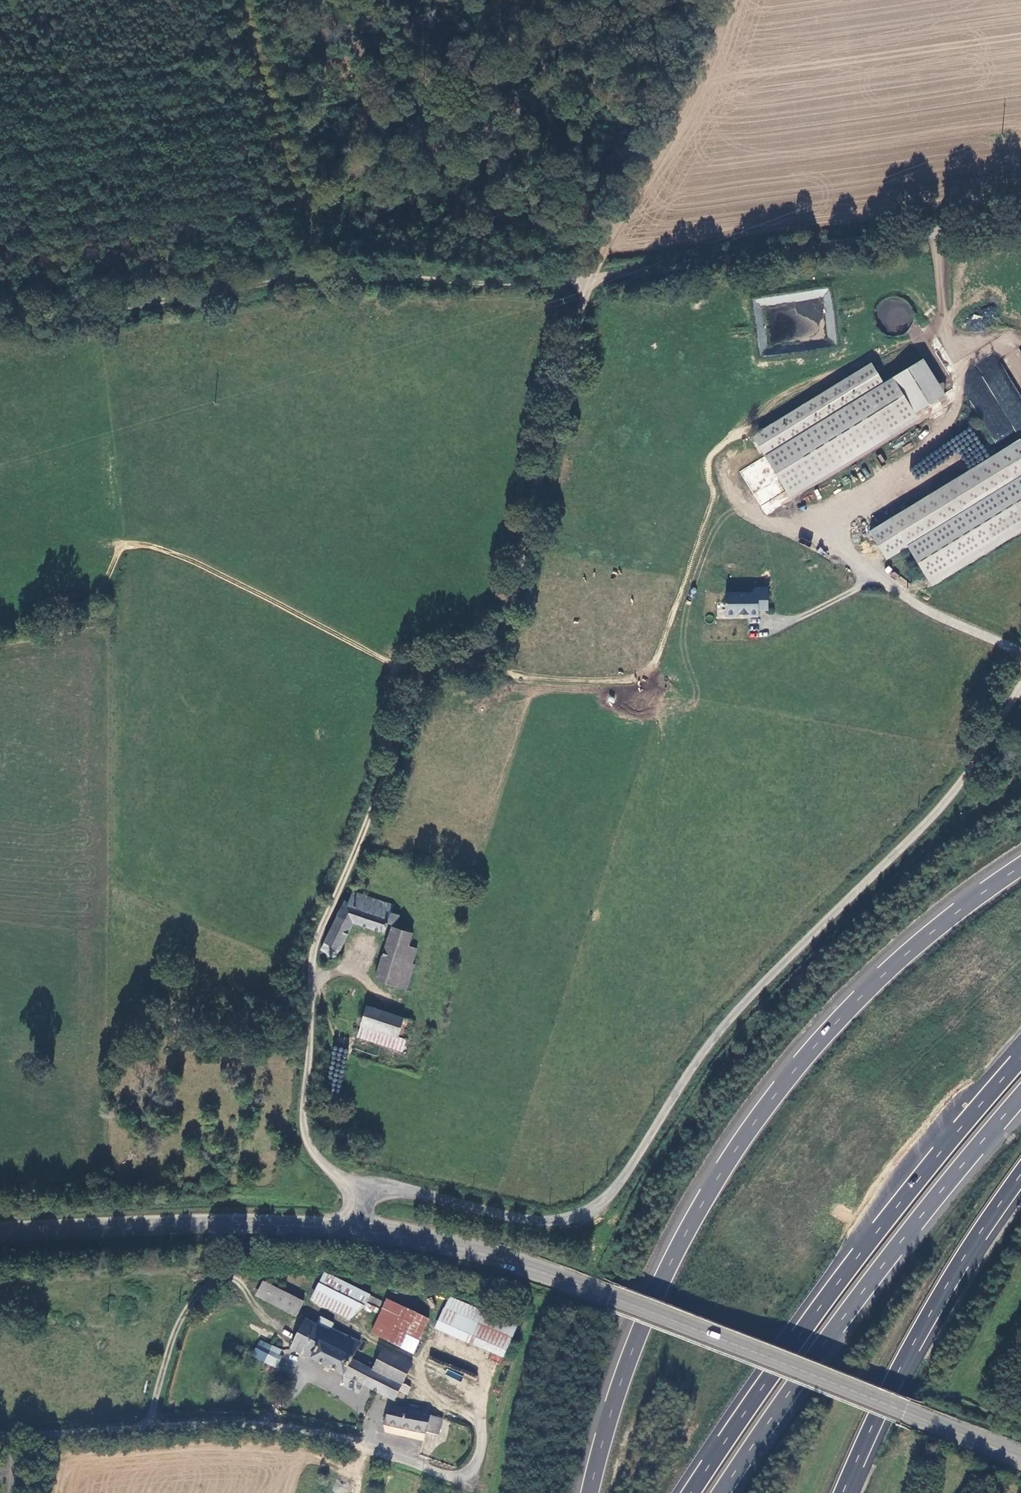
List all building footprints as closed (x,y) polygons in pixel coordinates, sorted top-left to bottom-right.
[(816,289),(767,298),(769,305),(817,296),(816,289)] [(830,311),(827,311),(826,344),(834,344),(836,317),(830,316),(830,311)] [(997,445),(1020,431),(1020,398),(996,353),(957,374),(997,445)] [(925,359),(886,383),(873,363),(755,437),(789,493),(947,394),(925,359)] [(893,518),(911,546),(932,578),(1020,521),(1020,439),(1020,437),(893,518)] [(891,559),(911,546),(893,518),(873,531),(891,559)] [(753,620),(762,620),(762,613),(772,613),(771,591),(758,591),(758,596),(729,596),(730,620),(740,620),(742,617),(750,617),(753,620)] [(394,928),(395,924),(398,917),(389,914),(391,908),(351,893),(348,903),(345,902),(320,950),(327,956),(334,960),(353,924),(383,934),(385,925),(390,927),(374,980),(395,987),(402,962),(410,965),(415,950),(407,947),(412,934),(410,934),(411,932),(404,930),(404,931),(394,928)] [(412,965),(410,965),(402,962),(395,987),(405,990),(412,965)] [(366,1008),(361,1025),(397,1037),(403,1019),(366,1008)] [(403,1019),(397,1037),(404,1039),(410,1022),(403,1019)] [(397,1037),(361,1025),(357,1036),(403,1051),(407,1040),(404,1039),(397,1037)] [(365,1295),(321,1272),(309,1295),(349,1316),(360,1307),(365,1295)] [(301,1302),(262,1282),(256,1296),(294,1315),(301,1302)] [(370,1296),(368,1302),(380,1306),(382,1300),(370,1296)] [(511,1333),(446,1301),(436,1321),(501,1353),(511,1333)] [(368,1333),(387,1342),(401,1311),(383,1303),(368,1333)] [(401,1311),(387,1342),(411,1353),(426,1323),(401,1311)] [(290,1349),(392,1401),(396,1394),(399,1396),(401,1393),(405,1395),(408,1389),(403,1386),(404,1385),(402,1384),(410,1367),(381,1352),(372,1370),(351,1359),(358,1344),(329,1330),(328,1333),(304,1320),(290,1349)] [(259,1339),(251,1356),(276,1367),(284,1350),(259,1339)] [(459,1380),(461,1376),(448,1369),(446,1374),(459,1380)] [(429,1416),(390,1407),(383,1424),(425,1434),(425,1433),(437,1435),(442,1420),(428,1417),(429,1416)]
